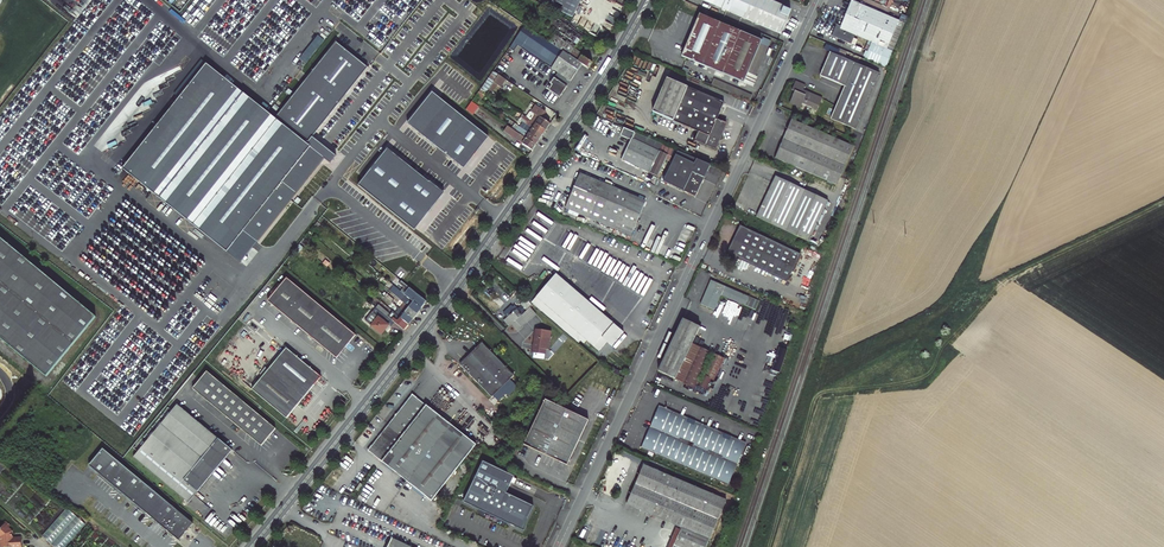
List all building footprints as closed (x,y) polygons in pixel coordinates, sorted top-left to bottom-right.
[(563,5),(560,11),(572,17),(581,0),(552,0),(563,5)] [(771,0),(702,0),(780,34),(791,10),(783,7),(784,6),(771,0)] [(885,67),(904,23),(852,1),(841,26),(837,24),(832,36),(848,42),(850,38),(853,39),(855,34),(872,42),(864,59),(885,67)] [(554,35),(549,42),(582,65),(588,69),(592,63),(582,56),(583,55),(574,48),(584,33),(557,15),(546,30),(554,35)] [(761,40),(700,15),(682,56),(744,82),(761,40)] [(527,57),(529,54),(558,73),(550,84),(552,85),(548,90),(560,98),(582,65),(549,42),(526,26),(510,49),(514,51),(518,46),(523,50),(521,52),(527,57)] [(763,38),(762,45),(769,47),(771,40),(763,38)] [(243,230),(258,242),(324,158),(331,163),(337,155),(313,136),(368,67),(336,41),(275,118),(207,63),(123,168),(227,251),(243,230)] [(855,129),(880,73),(830,52),(818,80),(843,91),(831,119),(855,129)] [(498,75),(494,83),(502,86),(506,78),(498,75)] [(717,119),(724,103),(667,78),(652,112),(698,131),(694,142),(697,141),(716,150),(718,144),(717,143),(718,141),(723,139),(721,134),(725,124),(721,122),(722,121),(717,119)] [(822,98),(806,91),(806,94),(802,92),(803,90),(805,85),(796,81),(792,90),(795,91),(790,103),(800,107),(802,103),(817,110),(822,98)] [(488,136),(433,92),(408,123),(464,167),(488,136)] [(473,115),(479,107),(472,101),(466,109),(473,115)] [(539,108),(535,114),(542,119),(544,116),(540,113),(542,110),(539,108)] [(535,114),(531,121),(546,131),(550,125),(542,119),(535,114)] [(528,123),(527,125),(543,136),(546,131),(531,121),(528,119),(524,116),(522,119),(528,123)] [(837,185),(854,147),(792,120),(775,158),(837,185)] [(523,130),(540,141),(543,136),(527,125),(523,130)] [(515,131),(507,126),(504,131),(533,151),(536,146),(515,131)] [(678,151),(624,128),(620,135),(631,140),(622,160),(658,177),(666,160),(672,163),(678,151)] [(517,129),(515,131),(536,146),(540,141),(523,130),(522,132),(517,129)] [(444,193),(388,149),(359,185),(415,229),(444,193)] [(665,183),(695,197),(710,165),(680,152),(665,183)] [(646,201),(580,173),(565,208),(631,236),(646,201)] [(809,241),(828,201),(775,176),(756,217),(809,241)] [(800,254),(740,225),(727,253),(787,282),(800,254)] [(227,251),(241,263),(258,242),(243,230),(227,251)] [(47,377),(96,316),(0,238),(0,339),(47,377)] [(531,303),(533,304),(541,311),(565,332),(577,342),(579,339),(584,343),(586,341),(593,346),(601,337),(612,346),(624,332),(556,273),(531,303)] [(357,335),(289,277),(269,300),(338,357),(357,335)] [(759,301),(711,280),(701,304),(714,310),(721,294),(755,309),(759,301)] [(392,289),(390,291),(397,297),(398,295),(399,294),(392,289)] [(405,295),(406,296),(422,309),(425,304),(426,302),(412,290),(411,291),(409,290),(406,292),(404,291),(402,293),(405,295)] [(387,294),(385,296),(392,302),(394,300),(387,294)] [(401,300),(406,305),(418,315),(421,312),(420,311),(422,309),(406,296),(404,299),(402,298),(401,300)] [(521,304),(527,310),(532,305),(527,299),(521,304)] [(527,321),(529,323),(541,311),(533,304),(532,305),(527,310),(525,311),(521,315),(527,321)] [(410,326),(395,314),(392,312),(390,314),(379,305),(376,308),(394,323),(404,331),(406,328),(408,329),(410,326)] [(406,305),(402,310),(413,319),(415,317),(416,318),(418,315),(406,305)] [(504,321),(509,326),(516,320),(521,315),(525,311),(521,306),(504,321)] [(394,323),(376,308),(365,321),(382,334),(385,330),(387,328),(389,329),(394,323)] [(755,312),(745,308),(735,330),(745,334),(755,312)] [(400,309),(395,314),(410,326),(412,323),(411,322),(413,319),(402,310),(400,309)] [(527,321),(521,315),(516,320),(521,326),(527,321)] [(712,353),(701,347),(692,343),(694,339),(700,327),(682,319),(658,371),(696,388),(712,353)] [(548,357),(551,331),(535,329),(532,353),(534,353),(534,356),(548,357)] [(703,343),(694,339),(692,343),(701,347),(703,343)] [(719,343),(713,340),(709,349),(715,351),(719,343)] [(514,375),(482,343),(460,364),(491,397),(514,375)] [(781,366),(784,357),(785,358),(786,355),(785,355),(787,350),(774,345),(771,355),(774,356),(776,351),(778,352),(772,370),(779,373),(781,368),(782,368),(782,366),(781,366)] [(287,348),(253,388),(287,417),(321,377),(287,348)] [(715,370),(721,357),(714,353),(707,367),(715,370)] [(723,402),(741,361),(739,360),(721,401),(723,402)] [(698,386),(706,389),(715,371),(707,367),(698,386)] [(276,428),(207,370),(193,387),(262,445),(276,428)] [(378,458),(432,501),(476,444),(417,398),(417,397),(412,394),(411,394),(411,395),(397,414),(396,414),(395,416),(395,417),(372,445),(368,450),(370,452),(378,458)] [(722,402),(705,395),(703,398),(720,406),(722,402)] [(588,420),(559,406),(545,399),(523,444),(567,465),(588,420)] [(737,403),(736,407),(733,412),(743,417),(747,407),(741,404),(737,403)] [(232,450),(177,404),(134,457),(189,502),(232,450)] [(642,448),(728,485),(746,443),(718,430),(709,427),(659,406),(642,448)] [(576,414),(587,418),(590,411),(579,407),(576,414)] [(483,428),(481,431),(487,437),(489,434),(483,428)] [(193,522),(103,449),(89,465),(180,538),(193,522)] [(521,462),(519,455),(514,457),(518,467),(526,464),(524,461),(521,462)] [(483,462),(463,502),(524,531),(526,522),(533,506),(506,493),(514,477),(483,462)] [(627,502),(682,526),(673,546),(706,546),(726,500),(643,465),(627,502)] [(85,525),(67,508),(42,536),(54,546),(66,546),(85,525)] [(1,537),(1,542),(0,542),(0,546),(6,546),(13,546),(22,546),(22,537),(12,538),(12,531),(9,528),(12,526),(7,522),(0,529),(0,536),(1,537)] [(392,538),(388,546),(410,546),(392,538)]
